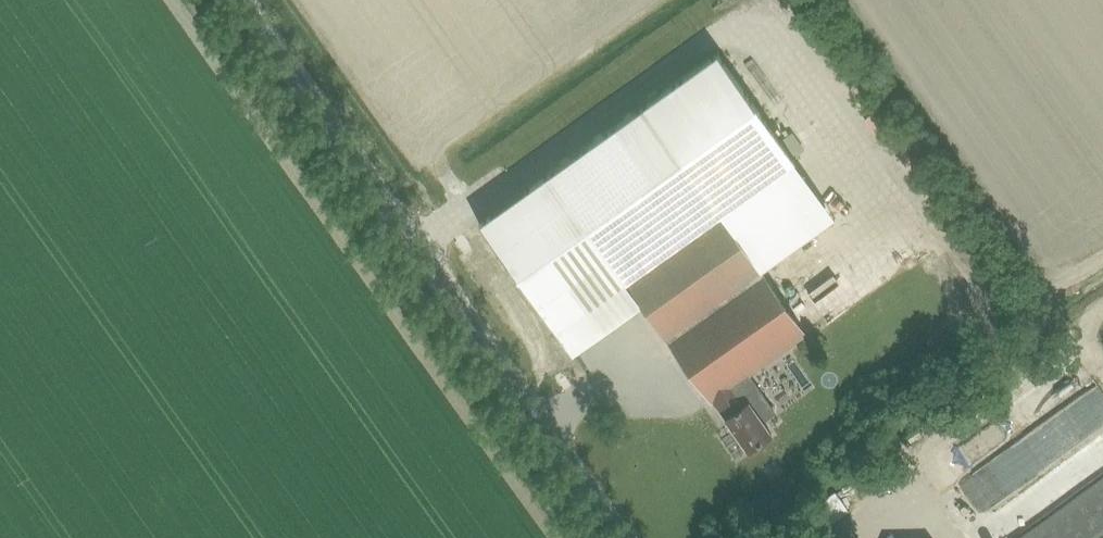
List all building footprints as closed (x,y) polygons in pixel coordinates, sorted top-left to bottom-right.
[(717,54),(642,107),(718,214),(793,162),(717,54)] [(803,336),(759,273),(718,215),(719,215),(718,214),(642,107),(477,225),(553,332),(623,282),(709,403),(710,402),(746,376),(803,336)] [(448,232),(463,214),(456,209),(441,227),(448,232)] [(746,376),(710,402),(746,452),(769,435),(760,422),(772,413),(746,376)] [(1028,465),(1074,434),(1055,406),(1009,438),(1028,465)] [(723,422),(715,429),(728,445),(737,439),(723,422)] [(980,497),(1019,468),(1002,445),(963,474),(980,497)] [(1020,537),(1102,537),(1102,480),(1020,537)]
